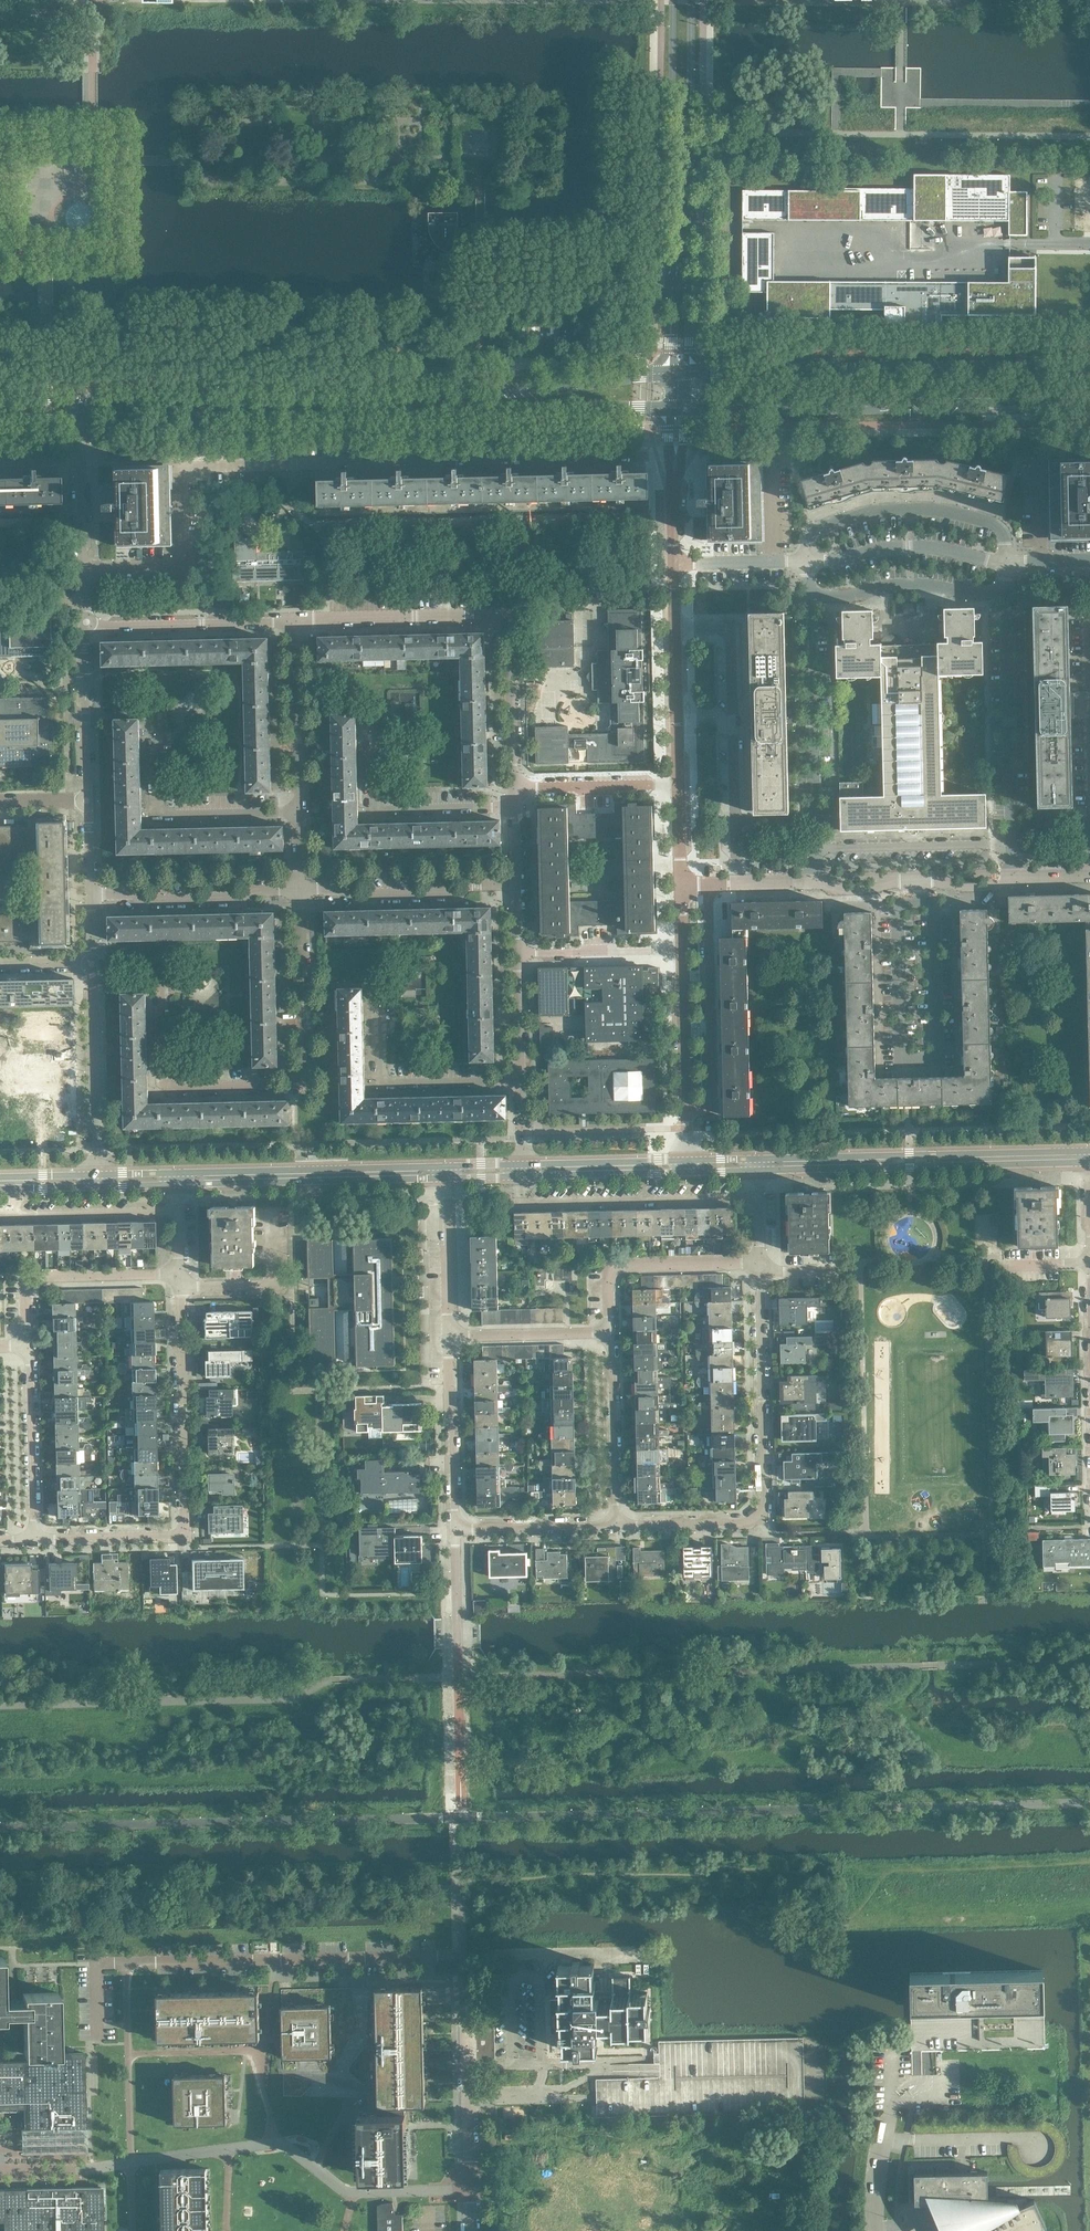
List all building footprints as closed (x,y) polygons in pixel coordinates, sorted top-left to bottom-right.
[(743,190),(743,220),(1009,221),(1009,235),(1027,235),(1027,192),(1010,191),(1010,175),(914,175),(913,188),(842,188),(842,191),(743,190)] [(461,237),(458,232),(457,213),(428,214),(428,215),(430,232),(431,234),(431,236),(432,238),(433,239),(435,242),(436,243),(437,245),(439,246),(440,248),(443,249),(444,250),(446,251),(448,252),(450,252),(453,253),(455,253),(458,253),(458,240),(461,237)] [(1036,268),(1009,268),(1008,282),(774,281),(774,233),(743,233),(743,262),(746,262),(746,284),(767,284),(767,318),(831,318),(831,309),(885,310),(885,326),(942,326),(942,315),(1036,316),(1036,268)] [(529,343),(529,325),(519,325),(519,343),(529,343)] [(561,343),(560,325),(551,325),(551,343),(561,343)] [(1002,505),(1009,476),(982,469),(982,468),(981,468),(981,467),(981,466),(980,465),(979,465),(978,465),(977,465),(976,466),(975,467),(974,466),(974,467),(942,460),(909,460),(909,459),(908,460),(908,459),(907,458),(907,457),(906,457),(905,457),(904,457),(903,458),(902,459),(902,460),(901,460),(901,461),(871,461),(872,488),(895,488),(895,491),(903,491),(903,487),(908,487),(908,491),(916,490),(916,487),(939,487),(961,492),(961,495),(968,497),(969,493),(974,495),(974,498),(981,500),(982,497),(1000,501),(999,504),(1002,505)] [(1049,459),(1051,540),(1089,539),(1089,458),(1049,459)] [(763,541),(761,460),(707,462),(707,498),(699,499),(699,506),(708,505),(708,542),(763,541)] [(872,488),(871,461),(868,461),(836,471),(836,470),(835,470),(834,469),(833,468),(832,468),(831,468),(831,469),(830,469),(830,470),(829,470),(829,471),(829,472),(828,472),(829,473),(802,481),(810,510),(813,509),(812,506),(830,501),(831,504),(838,502),(837,498),(843,496),(844,500),(851,498),(850,495),(872,488)] [(172,545),(170,465),(116,466),(117,503),(108,503),(108,510),(117,510),(118,547),(172,545)] [(649,508),(648,472),(624,473),(624,470),(623,470),(622,465),(618,465),(619,470),(617,470),(617,473),(593,474),(594,509),(649,508)] [(594,509),(593,474),(569,474),(569,472),(568,472),(568,466),(564,466),(564,472),(563,472),(563,474),(538,475),(539,510),(594,509)] [(539,510),(538,475),(514,476),(514,473),(513,473),(513,467),(509,467),(509,473),(507,473),(508,476),(484,476),(484,512),(539,510)] [(59,512),(58,477),(33,478),(33,475),(32,475),(32,469),(28,469),(28,475),(27,475),(27,478),(3,478),(3,514),(59,512)] [(484,512),(484,476),(460,477),(459,474),(458,474),(458,469),(454,469),(454,474),(453,474),(453,477),(429,478),(430,513),(484,512)] [(430,513),(429,478),(404,478),(404,476),(403,476),(403,470),(399,470),(399,476),(398,476),(398,478),(374,479),(375,514),(430,513)] [(375,514),(374,479),(350,479),(350,477),(348,477),(348,471),(344,471),(344,477),(343,477),(343,480),(319,480),(320,516),(375,514)] [(305,579),(305,551),(291,551),(291,550),(289,550),(289,551),(257,552),(257,538),(235,538),(236,553),(233,553),(234,581),(305,579)] [(914,615),(914,602),(903,603),(903,615),(914,615)] [(1074,717),(1073,693),(1070,693),(1068,609),(1067,609),(1067,606),(1067,605),(1052,605),(1052,610),(1048,610),(1048,606),(1032,606),(1032,607),(1033,607),(1033,610),(1032,610),(1034,694),(1033,694),(1033,695),(1028,695),(1029,718),(1033,718),(1033,719),(1034,719),(1036,803),(1038,803),(1038,806),(1037,806),(1037,807),(1053,806),(1053,804),(1057,804),(1057,806),(1072,806),(1072,805),(1072,802),(1073,802),(1071,765),(1071,717),(1074,717)] [(942,794),(939,701),(939,675),(948,675),(948,671),(953,671),(953,674),(963,674),(963,671),(973,671),(973,674),(983,674),(982,641),(980,641),(979,632),(975,632),(974,607),(944,608),(944,637),(952,636),(952,642),(937,642),(937,644),(881,645),(881,644),(866,644),(866,639),(874,638),(873,610),(842,611),(843,635),(838,635),(839,645),(836,645),(837,677),(847,677),(846,674),(857,673),(857,677),(867,677),(867,673),(871,673),(871,676),(881,676),(882,701),(870,702),(871,726),(882,725),(884,795),(864,796),(863,781),(840,782),(840,810),(839,810),(839,811),(838,811),(838,812),(838,813),(838,814),(838,815),(838,816),(839,816),(839,817),(840,817),(841,830),(842,830),(852,830),(853,830),(853,829),(863,829),(863,830),(865,830),(865,829),(875,829),(875,830),(876,830),(876,829),(886,829),(887,829),(897,828),(897,829),(899,829),(899,828),(908,828),(908,829),(910,829),(910,828),(918,828),(919,828),(929,828),(930,828),(940,827),(940,828),(942,828),(942,827),(951,827),(951,828),(953,828),(953,827),(963,827),(964,827),(974,826),(974,827),(975,827),(975,826),(985,826),(985,827),(987,827),(986,813),(988,812),(989,811),(989,809),(988,807),(986,806),(986,793),(942,794)] [(645,761),(643,702),(645,702),(645,691),(649,691),(649,692),(650,692),(649,659),(648,659),(644,659),(644,649),(642,649),(641,609),(608,610),(609,650),(597,650),(598,663),(592,663),(593,672),(590,672),(587,675),(587,678),(590,681),(593,681),(593,690),(598,689),(599,703),(611,702),(611,733),(569,734),(568,726),(535,727),(536,764),(569,763),(569,748),(588,747),(588,763),(645,761)] [(789,812),(784,612),(769,612),(769,616),(765,617),(765,612),(749,613),(752,710),(749,710),(749,717),(750,728),(752,728),(754,813),(770,813),(770,809),(774,808),(774,813),(789,812)] [(50,618),(0,619),(0,657),(51,655),(50,618)] [(575,667),(574,620),(533,621),(534,668),(575,667)] [(485,657),(485,632),(448,633),(449,658),(461,657),(461,658),(485,657)] [(449,658),(448,633),(405,634),(406,659),(449,658)] [(406,659),(405,634),(362,635),(363,660),(406,659)] [(891,635),(890,634),(888,634),(887,635),(886,635),(885,636),(884,636),(883,638),(882,638),(882,639),(881,640),(881,641),(881,643),(898,643),(898,642),(898,641),(897,640),(897,638),(896,637),(895,636),(893,635),(891,635)] [(363,660),(362,635),(319,636),(319,661),(363,660)] [(269,662),(268,638),(232,639),(232,663),(244,663),(269,662)] [(232,663),(232,639),(189,640),(189,664),(232,663)] [(189,664),(189,640),(146,641),(146,665),(189,664)] [(146,665),(146,641),(102,642),(103,666),(146,665)] [(486,700),(485,657),(461,658),(462,701),(486,700)] [(270,705),(269,662),(244,663),(245,706),(270,705)] [(49,765),(48,745),(53,745),(52,723),(48,723),(47,697),(0,698),(0,767),(49,765)] [(487,743),(486,700),(462,701),(463,743),(487,743)] [(271,748),(270,705),(245,706),(246,749),(271,748)] [(357,758),(356,713),(332,714),(333,758),(357,758)] [(141,763),(140,732),(139,718),(115,719),(116,763),(141,763)] [(488,786),(487,752),(487,743),(463,743),(464,787),(488,786)] [(272,792),(271,756),(271,748),(246,749),(247,792),(272,792)] [(358,800),(357,758),(333,758),(334,801),(358,800)] [(142,806),(141,763),(116,763),(117,806),(142,806)] [(371,848),(370,823),(359,823),(358,800),(334,801),(335,848),(371,848)] [(642,934),(642,930),(652,930),(652,934),(658,933),(657,899),(652,899),(652,887),(656,887),(656,873),(651,873),(650,836),(655,836),(654,802),(615,803),(615,813),(576,814),(576,804),(536,805),(537,839),(542,839),(543,875),(538,875),(538,890),(543,890),(544,902),(539,902),(540,936),(545,936),(544,933),(552,932),(552,936),(579,935),(579,925),(617,924),(618,934),(642,934)] [(155,853),(154,828),(142,829),(142,806),(117,806),(118,854),(155,853)] [(29,949),(65,948),(64,928),(69,928),(69,913),(64,913),(63,902),(62,851),(67,851),(67,835),(62,836),(61,816),(26,817),(26,825),(0,826),(0,852),(39,851),(40,903),(40,914),(0,915),(0,941),(29,941),(29,949)] [(501,844),(500,820),(456,821),(457,845),(501,844)] [(457,845),(456,821),(413,822),(414,846),(457,845)] [(73,831),(73,822),(64,822),(64,831),(73,831)] [(414,846),(413,822),(370,823),(371,848),(414,846)] [(284,850),(284,825),(240,826),(240,851),(284,850)] [(240,851),(240,826),(197,827),(197,852),(240,851)] [(197,852),(197,827),(154,828),(155,853),(197,852)] [(1053,895),(1053,921),(1086,920),(1086,928),(1089,928),(1089,894),(1053,895)] [(1053,921),(1053,895),(1008,896),(1009,922),(1053,921)] [(823,927),(823,913),(822,900),(777,901),(778,928),(823,927)] [(778,928),(777,901),(732,902),(733,937),(747,936),(746,928),(778,928)] [(492,931),(491,907),(455,908),(455,932),(468,932),(492,931)] [(455,932),(455,908),(412,909),(412,933),(455,932)] [(988,945),(988,933),(1000,933),(1000,908),(960,909),(961,945),(956,945),(955,946),(955,947),(956,948),(956,949),(956,950),(957,951),(958,952),(960,952),(961,953),(962,979),(989,978),(989,968),(986,968),(986,963),(988,963),(988,950),(986,951),(986,945),(988,945)] [(412,933),(412,909),(369,910),(370,934),(412,933)] [(370,934),(369,910),(325,911),(326,935),(370,934)] [(275,936),(275,912),(238,913),(239,937),(251,937),(275,936)] [(872,947),(871,912),(831,913),(832,937),(845,936),(845,949),(847,949),(848,954),(845,954),(845,967),(848,967),(848,972),(846,972),(846,981),(873,981),(872,955),(873,955),(874,954),(875,954),(876,953),(877,952),(877,951),(878,950),(878,949),(878,948),(878,947),(872,947)] [(239,937),(238,913),(195,914),(196,938),(239,937)] [(196,938),(195,914),(152,915),(153,939),(196,938)] [(153,939),(152,915),(109,916),(109,940),(153,939)] [(493,974),(492,931),(468,932),(469,975),(493,974)] [(276,979),(275,936),(251,937),(252,980),(276,979)] [(748,981),(747,936),(733,937),(720,937),(721,982),(748,981)] [(577,1015),(577,998),(585,997),(586,1041),(645,1040),(644,1002),(650,1002),(649,987),(659,987),(658,967),(648,968),(649,970),(643,970),(643,965),(539,967),(540,1016),(577,1015)] [(494,1017),(493,974),(469,975),(470,1018),(494,1017)] [(73,1004),(72,978),(36,979),(30,979),(0,980),(0,1006),(73,1004)] [(987,1015),(987,1009),(990,1009),(989,978),(962,979),(962,1009),(957,1009),(957,1010),(957,1011),(957,1012),(957,1013),(958,1014),(959,1015),(960,1016),(961,1017),(963,1017),(963,1043),(990,1042),(990,1033),(988,1033),(988,1027),(990,1027),(990,1015),(987,1015)] [(277,1022),(276,979),(252,980),(253,1023),(277,1022)] [(749,1026),(748,981),(721,982),(722,1026),(749,1026)] [(879,1012),(879,1011),(874,1012),(873,981),(846,981),(847,1013),(849,1013),(849,1018),(847,1018),(847,1031),(849,1031),(850,1036),(847,1036),(847,1046),(875,1045),(874,1019),(875,1019),(876,1018),(877,1017),(878,1017),(878,1016),(879,1015),(879,1014),(879,1013),(879,1012)] [(364,1032),(363,1007),(363,987),(338,988),(339,1032),(364,1032)] [(147,1037),(146,992),(122,993),(123,1038),(147,1037)] [(495,1061),(494,1026),(494,1017),(470,1018),(471,1061),(495,1061)] [(278,1066),(277,1031),(277,1022),(253,1023),(254,1066),(278,1066)] [(75,1023),(48,1024),(49,1052),(24,1052),(25,1074),(49,1074),(50,1125),(77,1124),(75,1023)] [(554,1054),(554,1027),(546,1027),(546,1023),(540,1023),(541,1058),(547,1058),(547,1054),(554,1054)] [(750,1070),(749,1026),(722,1026),(723,1071),(750,1070)] [(365,1075),(364,1032),(339,1032),(340,1075),(365,1075)] [(148,1080),(147,1037),(123,1038),(124,1080),(148,1080)] [(925,1075),(923,1073),(921,1072),(918,1072),(918,1077),(907,1077),(881,1078),(881,1076),(875,1076),(875,1045),(847,1046),(848,1055),(850,1055),(850,1060),(848,1061),(848,1073),(850,1073),(851,1078),(848,1078),(849,1106),(865,1106),(865,1103),(871,1103),(871,1105),(908,1105),(992,1102),(991,1075),(989,1075),(989,1070),(991,1070),(991,1057),(988,1057),(988,1052),(991,1052),(990,1042),(963,1043),(964,1073),(959,1074),(959,1076),(926,1077),(925,1075)] [(655,1069),(655,1058),(548,1061),(550,1114),(656,1111),(655,1069)] [(751,1115),(750,1070),(723,1071),(724,1115),(751,1115)] [(378,1122),(377,1097),(365,1098),(365,1075),(340,1075),(342,1122),(378,1122)] [(161,1127),(161,1103),(149,1103),(148,1080),(124,1080),(125,1128),(161,1127)] [(507,1118),(507,1094),(463,1095),(463,1119),(507,1118)] [(463,1119),(463,1095),(420,1096),(421,1121),(463,1119)] [(421,1121),(420,1096),(377,1097),(378,1122),(421,1121)] [(291,1124),(290,1099),(246,1101),(247,1125),(291,1124)] [(247,1125),(246,1101),(204,1102),(204,1126),(247,1125)] [(204,1126),(204,1102),(161,1103),(161,1127),(204,1126)] [(1057,1220),(1056,1195),(1059,1195),(1059,1186),(1041,1186),(1041,1188),(1032,1188),(1032,1187),(1014,1187),(1014,1196),(1017,1196),(1018,1246),(1058,1245),(1057,1231),(1058,1231),(1058,1226),(1059,1226),(1059,1220),(1057,1220)] [(830,1251),(828,1191),(813,1192),(813,1193),(804,1194),(804,1192),(788,1192),(790,1252),(830,1251)] [(255,1265),(254,1210),(254,1205),(238,1206),(238,1207),(229,1207),(229,1206),(214,1206),(215,1265),(255,1265)] [(723,1231),(722,1209),(717,1209),(717,1207),(710,1208),(710,1209),(710,1231),(711,1231),(717,1231),(717,1233),(723,1233),(723,1231)] [(735,1233),(735,1209),(729,1209),(729,1207),(722,1207),(722,1209),(723,1231),(729,1231),(729,1233),(735,1233)] [(686,1210),(685,1210),(681,1210),(680,1208),(673,1209),(673,1210),(674,1232),(680,1232),(680,1234),(687,1234),(687,1232),(686,1232),(686,1210)] [(698,1232),(698,1210),(693,1210),(693,1208),(685,1208),(685,1210),(686,1210),(686,1232),(687,1232),(693,1232),(693,1234),(699,1234),(699,1232),(698,1232)] [(710,1209),(705,1210),(705,1208),(698,1208),(698,1210),(698,1232),(699,1232),(705,1232),(705,1233),(711,1233),(711,1231),(710,1231),(710,1209)] [(649,1211),(644,1211),(644,1209),(637,1209),(637,1211),(638,1233),(644,1233),(644,1235),(650,1235),(650,1233),(649,1211)] [(661,1211),(656,1211),(656,1209),(649,1209),(649,1211),(650,1233),(656,1233),(656,1235),(662,1234),(662,1233),(661,1211)] [(674,1232),(673,1210),(668,1210),(668,1209),(661,1209),(661,1211),(662,1233),(668,1232),(668,1234),(674,1234),(674,1232)] [(601,1234),(601,1212),(600,1212),(595,1212),(595,1210),(588,1211),(588,1212),(589,1234),(589,1236),(589,1243),(602,1243),(601,1234)] [(613,1212),(612,1212),(608,1212),(608,1210),(600,1210),(600,1212),(601,1212),(601,1234),(608,1234),(608,1236),(614,1236),(614,1234),(613,1234),(613,1212)] [(625,1212),(620,1212),(620,1210),(612,1210),(612,1212),(613,1212),(613,1234),(614,1234),(620,1234),(620,1235),(625,1235),(625,1212)] [(638,1233),(637,1211),(632,1211),(632,1210),(625,1210),(625,1212),(625,1235),(638,1235),(638,1233)] [(565,1235),(564,1213),(559,1213),(559,1211),(552,1211),(552,1213),(552,1235),(553,1235),(559,1235),(559,1237),(565,1237),(565,1235)] [(577,1235),(576,1213),(571,1213),(571,1211),(564,1211),(564,1213),(565,1235),(571,1235),(571,1237),(577,1236),(577,1235)] [(588,1212),(583,1212),(583,1211),(576,1211),(576,1213),(577,1235),(583,1235),(583,1236),(589,1236),(589,1234),(588,1212)] [(528,1236),(528,1214),(527,1214),(522,1214),(522,1212),(515,1212),(515,1238),(529,1238),(528,1236)] [(540,1213),(535,1214),(535,1212),(527,1212),(527,1214),(528,1214),(528,1236),(535,1236),(535,1237),(541,1237),(541,1236),(540,1236),(540,1213)] [(552,1213),(547,1213),(547,1212),(539,1212),(540,1213),(540,1236),(541,1236),(547,1235),(547,1237),(553,1237),(553,1235),(552,1235),(552,1213)] [(142,1245),(142,1223),(137,1223),(137,1221),(129,1222),(129,1223),(130,1223),(130,1247),(143,1247),(143,1245),(142,1245)] [(155,1247),(154,1223),(149,1223),(149,1221),(142,1221),(142,1223),(142,1245),(143,1245),(149,1245),(149,1247),(155,1247)] [(106,1246),(105,1224),(100,1224),(100,1222),(93,1222),(93,1224),(94,1248),(106,1248),(106,1246)] [(118,1246),(118,1224),(117,1224),(112,1224),(112,1222),(105,1222),(105,1224),(106,1246),(112,1246),(112,1248),(118,1248),(118,1246)] [(130,1223),(129,1223),(125,1223),(124,1222),(117,1222),(117,1224),(118,1224),(118,1246),(125,1246),(125,1248),(130,1247),(130,1223)] [(57,1225),(56,1225),(52,1225),(52,1223),(44,1224),(44,1225),(45,1225),(45,1249),(57,1249),(57,1225)] [(69,1225),(64,1225),(64,1223),(56,1223),(56,1225),(57,1225),(57,1249),(70,1249),(70,1247),(69,1247),(69,1225)] [(81,1225),(76,1225),(76,1223),(69,1223),(69,1225),(69,1247),(70,1247),(76,1247),(76,1249),(82,1249),(81,1225)] [(94,1248),(93,1224),(88,1224),(88,1223),(81,1223),(81,1225),(82,1249),(94,1248)] [(20,1226),(15,1226),(15,1224),(8,1225),(8,1226),(9,1249),(15,1248),(15,1250),(21,1250),(21,1248),(20,1226)] [(33,1248),(32,1226),(27,1226),(27,1224),(20,1224),(20,1226),(21,1248),(27,1248),(27,1250),(33,1250),(33,1248)] [(45,1249),(45,1225),(44,1225),(39,1226),(39,1224),(32,1224),(32,1226),(33,1248),(39,1248),(39,1250),(45,1249)] [(8,1226),(3,1226),(3,1225),(0,1225),(0,1251),(9,1250),(9,1249),(8,1226)] [(495,1248),(495,1242),(497,1242),(497,1236),(473,1236),(473,1242),(471,1242),(471,1249),(473,1249),(495,1248)] [(395,1365),(393,1286),(392,1238),(355,1239),(355,1274),(334,1274),(333,1239),(308,1240),(309,1278),(330,1277),(330,1307),(310,1307),(311,1367),(336,1366),(335,1309),(356,1309),(358,1365),(395,1365)] [(497,1260),(497,1248),(495,1248),(473,1249),(473,1254),(471,1254),(472,1261),(473,1261),(497,1260)] [(496,1272),(496,1266),(497,1266),(497,1260),(473,1261),(474,1266),(472,1266),(472,1274),(474,1273),(496,1273),(496,1272)] [(496,1285),(496,1278),(498,1278),(498,1272),(496,1272),(496,1273),(474,1273),(474,1278),(472,1278),(472,1286),(474,1286),(474,1285),(496,1285)] [(496,1297),(496,1291),(498,1291),(498,1285),(496,1285),(474,1285),(474,1286),(474,1291),(472,1291),(472,1298),(474,1298),(474,1297),(496,1297)] [(732,1301),(731,1287),(723,1287),(716,1288),(710,1288),(709,1288),(709,1300),(704,1300),(702,1296),(697,1296),(696,1300),(696,1302),(732,1301)] [(656,1302),(656,1289),(655,1289),(648,1289),(642,1290),(633,1290),(634,1303),(670,1302),(670,1301),(668,1297),(663,1297),(661,1301),(656,1302)] [(1071,1317),(1070,1298),(1061,1298),(1061,1292),(1062,1292),(1062,1291),(1039,1292),(1039,1299),(1046,1299),(1046,1317),(1071,1317)] [(497,1310),(496,1303),(498,1303),(498,1297),(496,1297),(474,1297),(474,1298),(474,1303),(473,1303),(473,1310),(482,1310),(489,1310),(495,1310),(497,1310)] [(319,1306),(319,1298),(310,1298),(310,1307),(319,1306)] [(798,1324),(798,1305),(827,1304),(827,1298),(780,1299),(780,1324),(793,1324),(793,1325),(796,1325),(796,1324),(798,1324)] [(153,1315),(152,1301),(143,1301),(136,1302),(130,1302),(130,1314),(125,1314),(123,1310),(118,1310),(117,1314),(117,1316),(153,1315)] [(732,1314),(732,1301),(696,1302),(696,1303),(697,1307),(702,1307),(704,1303),(709,1302),(709,1315),(732,1314)] [(656,1316),(656,1304),(661,1304),(663,1308),(668,1308),(670,1303),(670,1302),(634,1303),(634,1316),(656,1316)] [(68,1303),(62,1303),(52,1304),(53,1317),(89,1316),(89,1315),(87,1311),(82,1311),(80,1315),(75,1315),(75,1303),(68,1303)] [(251,1328),(251,1311),(213,1312),(213,1319),(204,1319),(205,1327),(206,1327),(206,1338),(229,1337),(229,1328),(251,1328)] [(732,1327),(732,1314),(709,1315),(710,1327),(705,1327),(703,1323),(698,1323),(696,1327),(696,1328),(732,1327)] [(153,1328),(153,1315),(117,1316),(117,1317),(119,1321),(123,1321),(125,1316),(130,1316),(131,1328),(153,1328)] [(75,1330),(75,1318),(80,1318),(82,1322),(87,1322),(89,1317),(89,1316),(53,1317),(53,1330),(75,1330)] [(657,1328),(656,1316),(634,1316),(634,1330),(670,1329),(670,1328),(668,1324),(664,1324),(662,1328),(657,1328)] [(732,1341),(732,1327),(696,1328),(696,1329),(698,1333),(703,1333),(705,1329),(710,1329),(710,1341),(732,1341)] [(153,1341),(153,1328),(131,1328),(131,1341),(126,1341),(124,1337),(119,1337),(117,1341),(117,1342),(153,1341)] [(657,1342),(657,1330),(662,1330),(664,1334),(669,1334),(670,1330),(670,1329),(634,1330),(635,1343),(657,1342)] [(76,1342),(75,1330),(53,1330),(53,1344),(89,1343),(89,1342),(87,1337),(82,1338),(81,1342),(76,1342)] [(1071,1355),(1071,1337),(1060,1337),(1060,1331),(1060,1330),(1040,1331),(1040,1338),(1047,1338),(1047,1356),(1050,1356),(1050,1357),(1053,1357),(1053,1356),(1071,1355)] [(806,1362),(805,1344),(812,1344),(812,1336),(789,1337),(789,1343),(781,1344),(781,1362),(806,1362)] [(154,1354),(153,1341),(117,1342),(117,1343),(119,1347),(124,1347),(126,1343),(131,1343),(131,1355),(154,1354)] [(733,1354),(732,1341),(710,1341),(710,1353),(705,1353),(703,1349),(698,1349),(697,1354),(697,1355),(733,1354)] [(657,1355),(657,1342),(635,1343),(635,1356),(671,1355),(671,1354),(669,1350),(664,1350),(663,1354),(657,1355)] [(76,1356),(76,1344),(81,1344),(83,1348),(88,1348),(89,1344),(89,1343),(53,1344),(54,1357),(76,1356)] [(229,1375),(229,1361),(231,1361),(231,1350),(212,1351),(212,1361),(205,1361),(206,1376),(229,1375)] [(154,1368),(154,1354),(131,1355),(132,1367),(126,1367),(124,1363),(120,1363),(118,1367),(118,1369),(154,1368)] [(733,1367),(733,1354),(697,1355),(697,1356),(699,1360),(704,1360),(705,1356),(710,1355),(711,1368),(733,1367)] [(658,1369),(657,1357),(663,1357),(664,1361),(669,1361),(671,1356),(671,1355),(635,1356),(635,1369),(658,1369)] [(76,1368),(76,1356),(54,1357),(54,1370),(90,1369),(90,1368),(88,1364),(83,1364),(81,1368),(76,1368)] [(558,1358),(551,1358),(545,1358),(538,1358),(537,1358),(537,1360),(539,1364),(544,1364),(545,1360),(550,1360),(551,1372),(573,1371),(573,1357),(564,1358),(558,1358)] [(497,1373),(497,1361),(502,1360),(504,1365),(509,1365),(511,1360),(511,1359),(509,1359),(502,1359),(496,1359),(490,1359),(483,1359),(475,1360),(475,1373),(497,1373)] [(733,1380),(733,1367),(711,1368),(711,1380),(706,1380),(704,1376),(699,1376),(697,1380),(697,1381),(733,1380)] [(154,1381),(154,1368),(118,1369),(118,1370),(120,1374),(125,1374),(126,1369),(132,1369),(132,1382),(154,1381)] [(77,1383),(76,1371),(81,1371),(83,1375),(88,1375),(90,1370),(90,1369),(54,1370),(54,1383),(77,1383)] [(658,1381),(658,1369),(635,1369),(636,1383),(672,1382),(672,1381),(670,1377),(665,1377),(663,1381),(658,1381)] [(1071,1394),(1071,1375),(1062,1375),(1061,1369),(1062,1370),(1062,1369),(1024,1370),(1024,1378),(1041,1378),(1041,1379),(1043,1379),(1043,1377),(1047,1376),(1047,1394),(1053,1394),(1053,1395),(1055,1395),(1055,1394),(1071,1394)] [(573,1384),(573,1371),(551,1372),(551,1384),(546,1384),(544,1380),(539,1380),(537,1384),(537,1385),(573,1384)] [(498,1385),(497,1373),(475,1373),(475,1387),(511,1386),(511,1385),(509,1380),(505,1380),(503,1385),(498,1385)] [(815,1390),(815,1382),(812,1382),(812,1375),(790,1375),(790,1382),(785,1382),(785,1376),(781,1376),(782,1408),(784,1408),(784,1401),(797,1401),(797,1402),(801,1402),(800,1400),(807,1400),(815,1400),(815,1390)] [(734,1394),(733,1380),(697,1381),(698,1382),(699,1386),(704,1386),(706,1382),(711,1382),(711,1394),(734,1394)] [(155,1394),(154,1381),(132,1382),(132,1394),(127,1394),(125,1390),(120,1390),(119,1394),(119,1395),(155,1394)] [(658,1395),(658,1383),(663,1383),(665,1387),(670,1387),(672,1383),(672,1382),(636,1383),(636,1396),(658,1395)] [(77,1395),(77,1383),(54,1383),(54,1397),(90,1396),(90,1395),(89,1391),(84,1391),(82,1395),(77,1395)] [(574,1398),(573,1384),(537,1385),(537,1386),(539,1390),(544,1390),(546,1386),(551,1386),(551,1398),(574,1398)] [(498,1399),(498,1387),(503,1387),(505,1391),(510,1391),(511,1387),(511,1386),(475,1387),(476,1400),(498,1399)] [(231,1414),(231,1397),(237,1397),(237,1389),(215,1389),(215,1397),(206,1397),(207,1415),(213,1415),(213,1416),(215,1416),(215,1415),(231,1414)] [(155,1408),(155,1394),(119,1395),(119,1396),(120,1400),(125,1400),(127,1396),(132,1396),(132,1408),(155,1408)] [(734,1407),(734,1394),(711,1394),(712,1406),(707,1406),(705,1402),(700,1402),(698,1407),(698,1408),(734,1407)] [(383,1428),(383,1406),(383,1402),(384,1402),(384,1395),(357,1396),(357,1408),(355,1408),(355,1423),(357,1423),(357,1431),(368,1431),(368,1426),(373,1426),(373,1428),(383,1428)] [(659,1408),(658,1395),(636,1396),(636,1409),(672,1408),(672,1407),(670,1403),(666,1403),(664,1407),(659,1408)] [(77,1409),(77,1397),(82,1397),(84,1401),(89,1401),(91,1397),(90,1396),(54,1397),(55,1410),(77,1409)] [(574,1411),(574,1398),(551,1398),(552,1410),(546,1410),(545,1406),(540,1406),(538,1410),(538,1412),(574,1411)] [(498,1411),(498,1399),(476,1400),(476,1413),(512,1412),(512,1411),(510,1407),(505,1407),(504,1411),(498,1411)] [(420,1418),(420,1410),(419,1410),(419,1403),(400,1404),(400,1406),(383,1406),(383,1428),(383,1431),(392,1431),(392,1429),(398,1429),(398,1427),(404,1427),(404,1431),(419,1430),(419,1418),(420,1418)] [(734,1420),(734,1407),(698,1408),(698,1409),(700,1413),(705,1413),(707,1409),(712,1408),(712,1421),(734,1420)] [(1074,1433),(1073,1414),(1070,1414),(1066,1415),(1066,1408),(1066,1407),(1042,1408),(1042,1412),(1037,1412),(1038,1421),(1044,1421),(1044,1418),(1049,1418),(1049,1433),(1074,1433)] [(155,1421),(155,1408),(132,1408),(133,1420),(128,1420),(126,1416),(121,1416),(119,1421),(119,1422),(155,1421)] [(659,1422),(659,1410),(664,1410),(666,1414),(671,1414),(672,1409),(672,1408),(636,1409),(637,1423),(659,1422)] [(77,1422),(77,1409),(55,1410),(55,1423),(91,1422),(91,1421),(89,1417),(84,1417),(83,1421),(77,1422)] [(574,1424),(574,1411),(538,1412),(538,1413),(540,1417),(545,1417),(546,1413),(552,1412),(552,1425),(574,1424)] [(499,1426),(498,1414),(504,1413),(506,1418),(510,1418),(512,1413),(512,1412),(476,1413),(476,1426),(499,1426)] [(807,1429),(807,1421),(828,1421),(827,1413),(792,1414),(792,1421),(783,1421),(783,1440),(804,1439),(804,1429),(807,1429)] [(735,1433),(734,1420),(712,1421),(712,1433),(707,1433),(705,1429),(700,1429),(699,1433),(699,1434),(735,1433)] [(155,1434),(155,1421),(119,1422),(119,1423),(121,1427),(126,1427),(128,1423),(133,1422),(133,1435),(155,1434)] [(78,1436),(78,1424),(83,1424),(85,1428),(89,1428),(91,1423),(91,1422),(55,1423),(55,1436),(78,1436)] [(659,1434),(659,1422),(637,1423),(637,1436),(673,1435),(673,1434),(671,1430),(666,1430),(665,1434),(659,1434)] [(575,1437),(574,1424),(552,1425),(552,1437),(547,1437),(545,1433),(540,1433),(539,1437),(539,1438),(575,1437)] [(499,1438),(499,1426),(476,1426),(477,1440),(513,1439),(513,1438),(511,1433),(506,1434),(504,1438),(499,1438)] [(232,1453),(231,1435),(236,1435),(236,1427),(214,1428),(214,1435),(207,1435),(208,1453),(232,1453)] [(735,1447),(735,1433),(699,1434),(699,1435),(701,1440),(706,1439),(707,1435),(712,1435),(713,1447),(735,1447)] [(156,1447),(155,1434),(133,1435),(133,1447),(128,1447),(126,1443),(121,1443),(120,1447),(120,1448),(156,1447)] [(660,1449),(659,1436),(665,1436),(666,1440),(671,1440),(673,1436),(673,1435),(637,1436),(637,1449),(660,1449)] [(78,1448),(78,1436),(55,1436),(56,1450),(92,1449),(92,1448),(90,1444),(85,1444),(83,1448),(78,1448)] [(575,1451),(575,1437),(539,1438),(539,1439),(541,1443),(545,1443),(547,1439),(552,1439),(553,1451),(575,1451)] [(499,1452),(499,1444),(511,1444),(513,1440),(513,1439),(477,1440),(477,1453),(499,1452)] [(156,1461),(156,1447),(120,1448),(120,1449),(122,1453),(127,1453),(128,1449),(133,1449),(134,1461),(156,1461)] [(735,1460),(735,1447),(713,1447),(713,1459),(708,1459),(706,1455),(701,1455),(699,1460),(699,1461),(735,1460)] [(1075,1473),(1074,1454),(1065,1454),(1065,1447),(1043,1448),(1044,1473),(1057,1473),(1057,1474),(1061,1474),(1060,1473),(1075,1473)] [(78,1462),(78,1450),(83,1450),(85,1454),(90,1454),(92,1450),(92,1449),(56,1450),(56,1463),(78,1462)] [(660,1461),(660,1449),(637,1449),(638,1462),(674,1461),(674,1460),(672,1456),(667,1456),(665,1461),(660,1461)] [(575,1464),(575,1451),(553,1451),(553,1459),(541,1459),(539,1464),(539,1465),(575,1464)] [(500,1464),(499,1452),(477,1453),(477,1466),(513,1465),(513,1464),(511,1460),(507,1460),(505,1464),(500,1464)] [(816,1469),(816,1460),(815,1460),(815,1452),(794,1453),(794,1460),(784,1460),(784,1478),(809,1478),(808,1469),(816,1469)] [(387,1492),(386,1471),(385,1471),(385,1459),(358,1459),(358,1468),(355,1468),(355,1463),(351,1463),(351,1468),(351,1477),(354,1477),(354,1483),(362,1483),(362,1492),(384,1492),(384,1493),(386,1493),(386,1492),(387,1492)] [(736,1473),(735,1460),(699,1461),(699,1462),(701,1466),(706,1466),(708,1462),(713,1462),(713,1474),(736,1473)] [(156,1474),(156,1461),(134,1461),(134,1473),(129,1473),(127,1469),(122,1469),(120,1474),(120,1475),(156,1474)] [(660,1475),(660,1463),(665,1463),(667,1467),(672,1467),(674,1463),(674,1461),(638,1462),(638,1476),(660,1475)] [(79,1475),(78,1462),(56,1463),(56,1476),(92,1475),(92,1474),(91,1470),(86,1470),(84,1474),(79,1475)] [(576,1477),(575,1464),(539,1465),(539,1466),(541,1470),(546,1470),(548,1466),(553,1465),(553,1478),(576,1477)] [(500,1479),(500,1467),(505,1467),(507,1471),(512,1471),(513,1466),(513,1465),(477,1466),(478,1479),(500,1479)] [(233,1493),(232,1473),(237,1473),(237,1475),(239,1475),(239,1466),(224,1466),(225,1474),(208,1474),(208,1489),(222,1489),(222,1493),(233,1493)] [(421,1492),(420,1474),(421,1474),(421,1473),(421,1467),(402,1467),(402,1471),(386,1471),(387,1492),(409,1491),(409,1492),(421,1492)] [(736,1486),(736,1473),(713,1474),(714,1486),(708,1486),(707,1482),(702,1482),(700,1486),(700,1487),(736,1486)] [(157,1487),(156,1474),(120,1475),(120,1476),(122,1480),(127,1480),(129,1476),(134,1475),(134,1488),(157,1487)] [(79,1489),(79,1477),(84,1477),(86,1481),(91,1481),(92,1476),(92,1475),(56,1476),(57,1489),(79,1489)] [(661,1487),(660,1475),(638,1476),(638,1489),(674,1488),(674,1487),(672,1483),(667,1483),(666,1487),(661,1487)] [(576,1490),(576,1477),(553,1478),(553,1486),(541,1486),(540,1490),(540,1491),(576,1490)] [(500,1487),(500,1479),(478,1479),(478,1493),(514,1492),(514,1491),(512,1486),(500,1487)] [(1076,1499),(1076,1496),(1075,1496),(1075,1492),(1063,1492),(1063,1485),(1044,1485),(1044,1496),(1051,1496),(1051,1511),(1075,1510),(1075,1499),(1076,1499)] [(736,1486),(700,1487),(689,1487),(689,1493),(698,1493),(698,1494),(709,1494),(709,1492),(714,1492),(714,1500),(736,1500),(736,1486)] [(157,1500),(157,1487),(134,1488),(135,1500),(129,1500),(128,1496),(123,1496),(121,1500),(121,1501),(157,1500)] [(106,1499),(106,1488),(95,1488),(95,1499),(106,1499)] [(661,1502),(661,1489),(666,1489),(668,1493),(673,1493),(674,1489),(674,1488),(638,1489),(638,1502),(661,1502)] [(79,1501),(79,1489),(57,1489),(57,1503),(93,1502),(93,1501),(91,1497),(86,1497),(85,1501),(79,1501)] [(576,1504),(576,1490),(540,1491),(540,1492),(542,1496),(547,1496),(554,1504),(576,1504)] [(810,1516),(809,1498),(814,1498),(813,1491),(789,1491),(789,1498),(785,1498),(785,1517),(810,1516)] [(501,1506),(500,1493),(506,1493),(507,1497),(512,1497),(514,1493),(514,1492),(478,1493),(478,1506),(501,1506)] [(157,1514),(157,1500),(121,1501),(121,1502),(123,1506),(128,1506),(130,1502),(135,1502),(135,1514),(157,1514)] [(80,1516),(79,1503),(85,1503),(87,1507),(91,1507),(93,1503),(93,1502),(57,1503),(57,1516),(80,1516)] [(240,1515),(242,1515),(242,1505),(239,1505),(216,1505),(215,1505),(215,1514),(209,1514),(210,1531),(240,1530),(240,1515)] [(395,1558),(395,1536),(396,1536),(395,1527),(378,1527),(378,1523),(368,1523),(368,1527),(360,1528),(360,1555),(369,1555),(369,1558),(395,1558)] [(422,1557),(422,1535),(396,1536),(395,1536),(395,1558),(422,1557)] [(1043,1540),(1043,1566),(1055,1566),(1055,1559),(1070,1558),(1070,1565),(1089,1565),(1089,1539),(1043,1540)] [(820,1570),(819,1554),(813,1554),(813,1547),(798,1548),(797,1545),(784,1546),(784,1548),(780,1548),(780,1543),(766,1543),(766,1557),(776,1557),(776,1562),(766,1562),(767,1574),(785,1574),(785,1566),(806,1565),(806,1570),(820,1570)] [(749,1579),(748,1547),(730,1547),(729,1544),(722,1544),(722,1565),(718,1565),(718,1579),(722,1579),(749,1579)] [(683,1546),(684,1574),(712,1573),(711,1545),(683,1546)] [(616,1566),(616,1564),(614,1564),(614,1560),(616,1560),(616,1547),(607,1547),(607,1548),(606,1548),(606,1547),(598,1547),(598,1550),(598,1551),(585,1552),(585,1570),(586,1570),(586,1577),(594,1577),(594,1578),(598,1578),(598,1583),(608,1583),(608,1578),(616,1578),(616,1576),(618,1575),(618,1577),(623,1577),(622,1565),(618,1565),(618,1566),(616,1566)] [(665,1575),(664,1550),(645,1550),(645,1552),(641,1552),(641,1551),(640,1547),(634,1547),(634,1561),(633,1561),(633,1563),(634,1563),(634,1576),(640,1576),(640,1573),(657,1572),(657,1575),(665,1575)] [(568,1578),(567,1554),(561,1554),(561,1551),(547,1551),(547,1556),(544,1556),(544,1548),(536,1548),(537,1560),(536,1560),(537,1576),(558,1576),(558,1578),(568,1578)] [(841,1548),(822,1549),(823,1563),(825,1563),(825,1580),(842,1579),(841,1548)] [(519,1575),(518,1553),(504,1553),(504,1556),(500,1556),(500,1549),(490,1550),(490,1553),(486,1553),(486,1571),(490,1571),(490,1576),(492,1576),(492,1577),(498,1577),(498,1576),(504,1576),(504,1577),(510,1577),(510,1576),(519,1575)] [(155,1558),(146,1558),(147,1587),(153,1587),(154,1591),(160,1591),(160,1593),(173,1593),(173,1578),(172,1578),(172,1576),(174,1576),(174,1555),(155,1556),(155,1558)] [(243,1558),(192,1560),(192,1590),(243,1589),(243,1558)] [(129,1590),(128,1562),(114,1562),(114,1559),(105,1559),(105,1562),(93,1563),(94,1590),(105,1590),(105,1589),(120,1589),(120,1590),(129,1590)] [(33,1581),(33,1574),(31,1574),(31,1564),(13,1564),(13,1561),(5,1561),(5,1592),(32,1591),(32,1581),(33,1581)] [(76,1589),(75,1563),(49,1564),(49,1575),(45,1575),(45,1589),(46,1589),(46,1587),(60,1587),(60,1590),(76,1589)] [(621,1592),(621,1579),(611,1579),(611,1593),(621,1592)] [(622,1580),(622,1595),(630,1595),(630,1579),(622,1580)] [(487,1612),(487,1605),(486,1601),(475,1601),(475,1615),(480,1615),(482,1612),(483,1612),(487,1612)] [(4,2017),(4,2015),(14,2015),(23,2015),(24,2054),(54,2053),(60,2053),(58,1992),(55,1992),(23,1993),(23,2000),(22,2000),(22,2001),(4,2001),(3,1964),(3,1956),(0,1956),(0,2017),(4,2017)] [(558,2010),(559,2010),(561,2015),(560,2015),(560,2016),(562,2016),(563,2031),(562,2031),(562,2033),(564,2033),(564,2048),(563,2048),(563,2049),(575,2049),(576,2051),(575,2051),(575,2052),(582,2051),(582,2050),(582,2049),(598,2048),(598,2047),(597,2047),(597,2032),(599,2032),(599,2031),(598,2031),(597,2023),(600,2023),(614,2023),(614,2039),(615,2039),(631,2038),(631,2039),(632,2039),(632,2028),(647,2027),(647,2028),(648,2028),(648,2014),(650,2013),(650,2014),(651,2014),(651,2007),(650,2007),(648,2007),(647,1992),(646,1992),(646,1993),(631,1993),(630,1976),(629,1976),(614,1977),(614,1976),(613,1976),(613,1989),(603,1989),(599,1989),(599,1980),(581,1981),(580,1965),(591,1965),(595,1965),(595,1964),(580,1964),(580,1962),(580,1961),(573,1962),(573,1963),(573,1964),(559,1965),(559,1966),(560,1966),(560,1981),(559,1981),(559,1982),(561,1982),(562,1998),(550,1998),(550,1999),(552,1999),(555,2004),(554,2005),(554,2006),(553,2006),(553,2007),(553,2008),(554,2008),(554,2009),(554,2010),(555,2010),(556,2010),(557,2011),(558,2011),(558,2010)] [(1043,1970),(925,1973),(910,1973),(911,2007),(912,2051),(922,2050),(922,2051),(1045,2048),(1044,2004),(1043,1970)] [(425,2104),(424,2020),(423,1986),(399,1987),(397,1987),(376,1987),(378,2088),(378,2106),(379,2106),(379,2111),(363,2112),(359,2112),(359,2118),(360,2162),(361,2176),(408,2175),(406,2105),(425,2104)] [(158,1993),(159,2041),(260,2038),(259,1991),(158,1993)] [(331,2005),(282,2006),(283,2058),(316,2057),(332,2057),(331,2005)] [(85,2083),(84,2077),(84,2062),(84,2056),(84,2053),(66,2053),(60,2053),(54,2053),(54,2061),(0,2062),(0,2108),(1,2108),(2,2108),(9,2108),(16,2108),(17,2108),(24,2108),(24,2111),(25,2129),(22,2129),(22,2137),(26,2137),(26,2153),(87,2152),(87,2128),(86,2128),(85,2121),(85,2113),(85,2105),(85,2083)] [(175,2124),(227,2123),(226,2075),(174,2076),(175,2124)] [(1020,2153),(1021,2144),(1009,2143),(1009,2152),(1020,2153)] [(162,2169),(163,2230),(208,2230),(207,2168),(162,2169)] [(925,2173),(914,2173),(915,2203),(947,2202),(960,2230),(1038,2230),(1047,2227),(1034,2200),(1027,2203),(1026,2199),(988,2200),(987,2172),(925,2173)] [(0,2190),(0,2221),(4,2221),(4,2230),(103,2230),(102,2188),(0,2190)] [(378,2230),(403,2230),(403,2214),(400,2214),(395,2214),(393,2202),(377,2205),(378,2211),(378,2230)]
